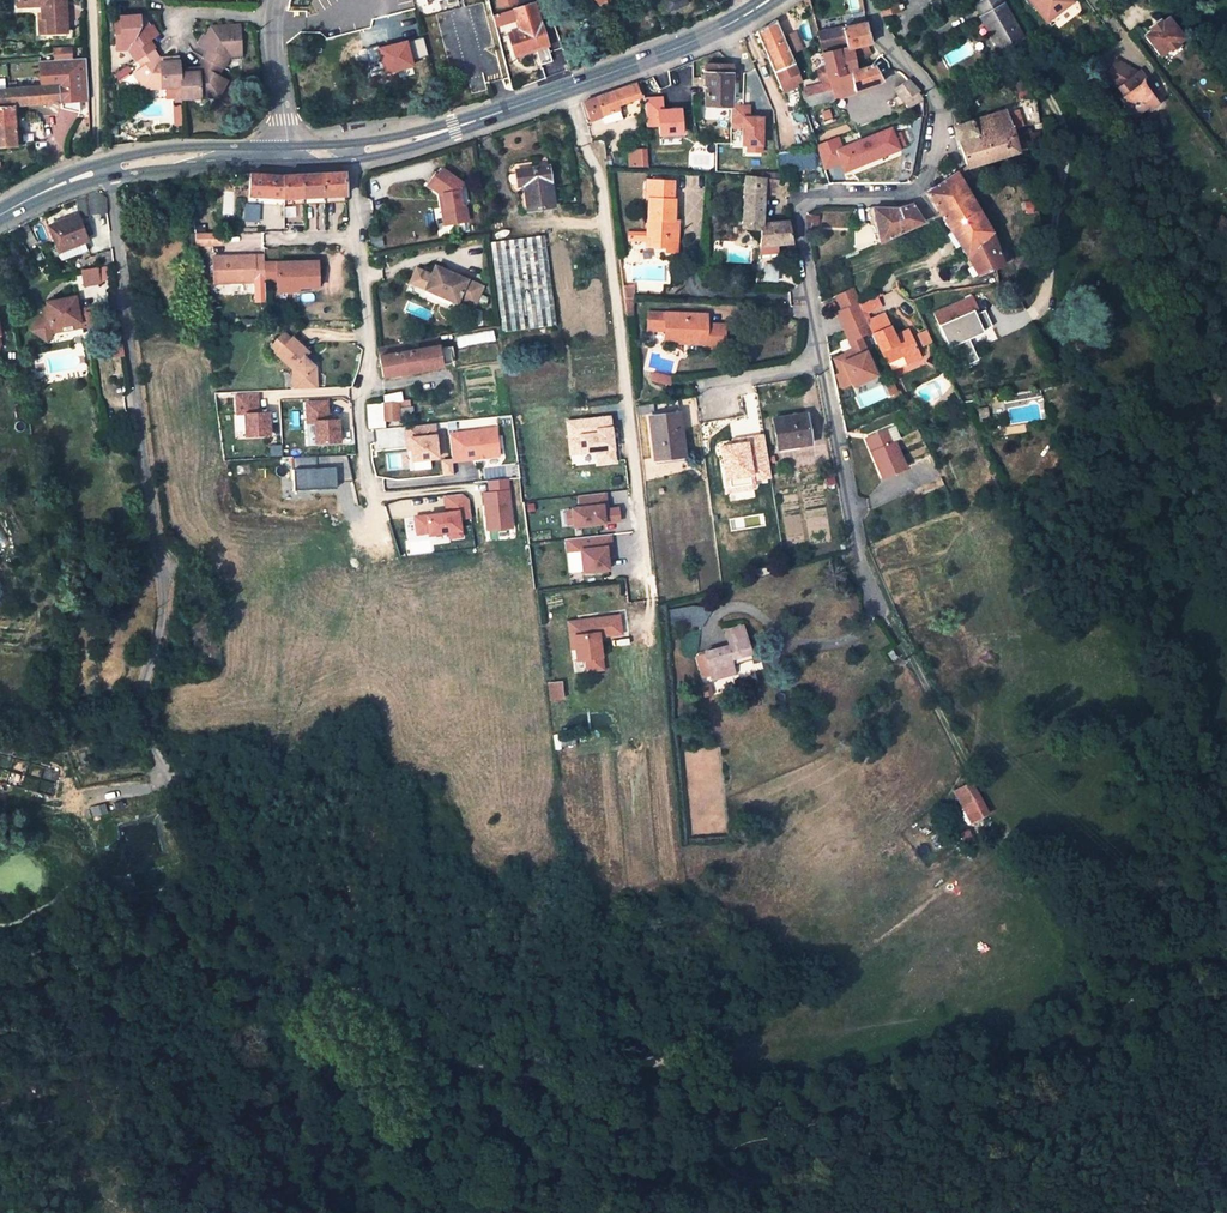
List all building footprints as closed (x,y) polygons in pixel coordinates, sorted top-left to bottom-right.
[(17,9),(42,8),(42,17),(42,21),(47,20),(48,36),(68,35),(66,0),(17,0),(17,9)] [(896,0),(878,0),(881,17),(900,13),(896,0)] [(990,36),(996,33),(1004,47),(1022,37),(1001,0),(985,0),(980,3),(976,5),(982,17),(980,18),(990,36)] [(1045,21),(1045,22),(1071,2),(1070,0),(1029,0),(1045,21)] [(547,45),(534,3),(513,10),(519,28),(522,27),(522,29),(519,30),(509,34),(515,55),(547,45)] [(1166,64),(1190,44),(1166,13),(1162,17),(1157,20),(1159,22),(1154,26),(1152,24),(1149,27),(1143,33),(1166,64)] [(1159,14),(1147,24),(1149,27),(1152,24),(1154,26),(1159,22),(1157,20),(1162,17),(1159,14)] [(39,17),(40,36),(48,36),(47,20),(42,21),(42,17),(39,17)] [(145,19),(115,21),(117,46),(126,45),(131,45),(134,50),(131,53),(136,60),(143,55),(151,50),(146,43),(150,40),(158,34),(152,25),(150,27),(145,19)] [(781,33),(775,19),(756,31),(781,89),(796,83),(802,81),(790,54),(781,33)] [(846,48),(852,47),(855,59),(869,55),(865,44),(870,42),(865,23),(854,25),(842,28),(818,33),(820,45),(845,39),(846,48)] [(240,26),(210,27),(206,36),(204,34),(198,45),(207,49),(211,52),(207,60),(222,68),(224,68),(228,59),(224,57),(226,53),(241,52),(240,26)] [(791,28),(781,33),(790,54),(800,49),(791,28)] [(1004,47),(996,33),(990,36),(998,51),(1004,47)] [(155,48),(150,40),(146,43),(151,50),(152,49),(153,49),(153,48),(155,48)] [(830,81),(831,85),(831,88),(832,91),(833,98),(882,80),(873,64),(857,69),(855,59),(852,47),(846,48),(822,53),(825,65),(828,77),(829,77),(830,81)] [(147,87),(176,86),(177,86),(177,75),(171,75),(170,62),(158,63),(156,59),(159,57),(153,49),(152,49),(151,50),(143,55),(136,60),(137,61),(138,60),(143,68),(140,70),(145,78),(142,80),(147,87)] [(207,49),(202,57),(205,58),(207,60),(211,52),(207,49)] [(55,62),(72,61),(71,50),(62,51),(62,57),(55,57),(55,62)] [(217,85),(221,77),(218,76),(222,68),(207,60),(205,58),(201,68),(203,69),(202,72),(190,73),(190,86),(184,86),(185,99),(215,98),(221,88),(217,85)] [(17,146),(14,107),(61,104),(80,102),(89,102),(87,60),(72,61),(55,62),(57,77),(58,85),(17,89),(17,83),(9,84),(9,90),(6,90),(5,80),(0,81),(0,148),(17,146)] [(1116,88),(1123,96),(1120,99),(1132,117),(1146,107),(1148,110),(1157,104),(1144,85),(1148,82),(1139,69),(1136,71),(1114,60),(1104,81),(1116,88)] [(31,79),(57,77),(55,62),(30,64),(31,79)] [(170,62),(171,75),(177,75),(177,73),(180,73),(180,69),(179,62),(170,62)] [(705,65),(705,106),(731,106),(731,66),(705,65)] [(828,77),(825,65),(823,65),(819,69),(817,74),(819,79),(824,82),(830,81),(829,77),(828,77)] [(134,74),(139,82),(141,81),(142,80),(145,78),(140,70),(134,74)] [(190,86),(190,73),(180,73),(179,86),(184,86),(190,86)] [(223,89),(227,81),(221,77),(217,85),(221,88),(223,89)] [(919,91),(909,80),(895,89),(899,95),(894,99),(898,105),(903,101),(919,91)] [(813,94),(829,91),(829,89),(828,86),(831,85),(830,81),(824,82),(811,85),(813,94)] [(630,85),(584,101),(590,120),(602,116),(604,123),(621,118),(616,104),(639,96),(637,89),(642,88),(640,82),(630,85)] [(811,85),(802,88),(805,97),(813,94),(811,85)] [(833,98),(832,91),(829,91),(813,94),(805,97),(801,98),(804,107),(833,98)] [(664,138),(687,137),(686,108),(666,109),(665,96),(646,98),(648,128),(663,127),(664,138)] [(1038,123),(1034,97),(1017,98),(1019,109),(1021,123),(1022,125),(1038,123)] [(80,114),(80,102),(61,104),(62,110),(80,114)] [(175,106),(175,126),(182,127),(183,106),(175,106)] [(1019,133),(1013,135),(1010,126),(1021,123),(1019,109),(1006,113),(1005,108),(954,126),(967,167),(1017,152),(1016,150),(1026,147),(1022,129),(1021,129),(1018,130),(1019,133)] [(1022,129),(1026,147),(1032,145),(1040,144),(1038,127),(1022,129)] [(842,137),(817,144),(826,170),(842,165),(844,171),(903,153),(896,129),(844,144),(842,137)] [(646,148),(627,149),(629,166),(648,166),(646,148)] [(780,172),(815,167),(813,149),(778,153),(780,172)] [(691,153),(662,151),(661,167),(690,169),(691,153)] [(553,206),(548,165),(516,169),(518,187),(524,186),(527,210),(540,208),(553,206)] [(444,226),(467,222),(465,209),(460,204),(457,190),(461,183),(439,169),(435,176),(433,175),(426,186),(438,194),(439,195),(442,194),(444,208),(441,209),(444,226)] [(322,172),(323,196),(345,194),(344,171),(322,172)] [(323,196),(322,172),(302,173),(303,197),(303,203),(323,202),(323,196)] [(283,174),(250,173),(250,179),(249,195),(283,197),(283,174)] [(283,174),(283,197),(283,203),(283,204),(303,203),(303,197),(302,173),(283,174)] [(957,173),(927,192),(940,214),(970,195),(957,173)] [(787,181),(745,176),(742,228),(759,229),(758,258),(775,256),(774,244),(792,242),(788,221),(762,224),(763,192),(788,195),(789,194),(788,190),(787,181)] [(670,224),(670,220),(673,220),(673,199),(672,199),(673,182),(647,180),(647,197),(648,197),(646,232),(646,236),(651,237),(650,247),(665,248),(666,243),(676,244),(678,225),(670,224)] [(806,183),(791,181),(791,190),(805,192),(806,183)] [(323,202),(346,201),(345,194),(323,196),(323,202)] [(940,214),(965,256),(991,231),(981,214),(970,195),(940,214)] [(245,220),(260,221),(261,204),(247,203),(245,220)] [(872,207),(879,241),(906,229),(916,225),(922,222),(911,203),(898,208),(872,207)] [(867,207),(874,243),(879,241),(872,207),(867,207)] [(77,214),(48,226),(61,260),(86,250),(83,242),(88,240),(77,214)] [(817,227),(817,216),(807,215),(806,227),(817,227)] [(916,225),(906,229),(908,234),(918,230),(916,225)] [(976,274),(995,267),(1003,264),(991,231),(965,256),(976,274)] [(192,232),(194,244),(221,244),(221,232),(192,232)] [(491,242),(503,332),(555,325),(543,235),(491,242)] [(101,266),(114,263),(112,251),(99,255),(100,258),(101,266)] [(213,283),(265,281),(265,280),(265,263),(264,260),(255,260),(254,257),(236,258),(236,255),(213,256),(213,283)] [(317,261),(265,263),(265,280),(278,280),(277,284),(292,284),(292,291),(311,291),(311,287),(319,288),(317,261)] [(482,286),(435,266),(431,275),(416,268),(410,283),(425,289),(457,303),(459,297),(475,304),(482,286)] [(83,270),(85,286),(101,284),(99,268),(83,270)] [(632,284),(622,285),(624,298),(629,299),(632,299),(632,284)] [(836,375),(840,389),(879,377),(863,337),(871,334),(858,302),(854,289),(836,296),(841,309),(838,311),(852,350),(834,357),(840,373),(836,375)] [(872,296),(858,302),(863,313),(880,306),(875,295),(872,296)] [(933,311),(948,344),(959,369),(979,360),(970,340),(982,334),(993,328),(986,310),(981,313),(979,310),(973,295),(933,311)] [(53,305),(48,306),(33,330),(47,340),(53,332),(66,329),(65,324),(81,321),(77,296),(52,300),(53,305)] [(87,312),(89,332),(100,330),(97,311),(87,312)] [(707,314),(666,313),(647,313),(647,331),(653,331),(653,328),(665,329),(665,335),(706,336),(705,344),(705,347),(724,348),(724,324),(706,324),(707,314)] [(903,341),(899,333),(894,335),(883,313),(867,320),(878,343),(887,362),(903,355),(906,363),(919,357),(910,337),(903,341)] [(907,330),(899,333),(903,341),(910,337),(907,330)] [(436,336),(441,360),(445,359),(443,346),(441,335),(436,336)] [(665,342),(705,344),(706,336),(665,335),(665,342)] [(436,336),(377,347),(383,376),(446,364),(446,362),(445,359),(441,360),(436,336)] [(276,354),(291,369),(292,378),(298,378),(298,389),(315,389),(314,365),(310,365),(304,358),(308,354),(293,338),(276,354)] [(456,343),(443,346),(445,359),(446,362),(459,360),(456,343)] [(124,345),(111,347),(112,359),(125,357),(124,345)] [(672,376),(652,372),(650,380),(670,384),(672,376)] [(247,435),(274,435),(273,409),(260,409),(260,392),(237,392),(237,413),(247,413),(247,435)] [(385,403),(399,403),(402,402),(400,392),(384,395),(385,403)] [(317,421),(318,443),(344,441),(343,416),(331,416),(330,399),(306,400),(307,422),(317,421)] [(381,403),(382,421),(400,420),(400,418),(399,408),(411,406),(409,400),(402,402),(399,403),(385,403),(383,403),(381,403)] [(382,421),(381,403),(366,405),(368,428),(382,426),(382,421)] [(636,405),(637,413),(649,412),(648,403),(636,405)] [(411,406),(399,408),(400,418),(413,417),(411,406)] [(987,407),(979,409),(980,417),(988,416),(987,407)] [(649,416),(653,459),(677,456),(674,428),(681,428),(680,413),(649,416)] [(811,444),(806,413),(772,418),(778,449),(811,444)] [(569,420),(571,452),(599,450),(600,461),(617,460),(614,416),(569,420)] [(434,423),(406,426),(407,439),(411,438),(412,448),(414,460),(439,457),(434,423)] [(496,428),(449,434),(452,461),(499,455),(496,428)] [(674,428),(677,456),(684,455),(681,428),(674,428)] [(905,467),(894,443),(891,444),(885,430),(870,436),(876,451),(872,453),(878,466),(883,477),(904,468),(905,467)] [(733,443),(718,446),(725,495),(758,489),(757,482),(771,479),(765,434),(731,439),(733,443)] [(865,438),(872,453),(876,451),(870,436),(865,438)] [(485,491),(486,529),(515,528),(512,478),(490,479),(490,491),(485,491)] [(579,507),(571,508),(573,526),(618,520),(617,508),(606,509),(604,492),(577,495),(579,507)] [(445,511),(414,513),(416,537),(465,534),(464,517),(472,516),(471,493),(444,495),(445,511)] [(585,549),(586,571),(614,569),(612,534),(565,537),(566,550),(585,549)] [(705,603),(672,610),(676,628),(709,621),(705,603)] [(585,659),(586,671),(602,669),(598,637),(620,634),(618,616),(581,621),(583,634),(573,636),(575,648),(576,660),(585,659)] [(568,622),(571,649),(575,648),(573,636),(583,634),(581,621),(568,622)] [(713,679),(735,673),(732,663),(751,658),(742,626),(725,631),(729,646),(705,652),(706,655),(711,674),(713,679)] [(711,674),(706,655),(697,658),(703,677),(711,674)] [(551,699),(566,698),(564,680),(549,682),(551,699)] [(970,779),(950,789),(967,823),(987,813),(970,779)]
